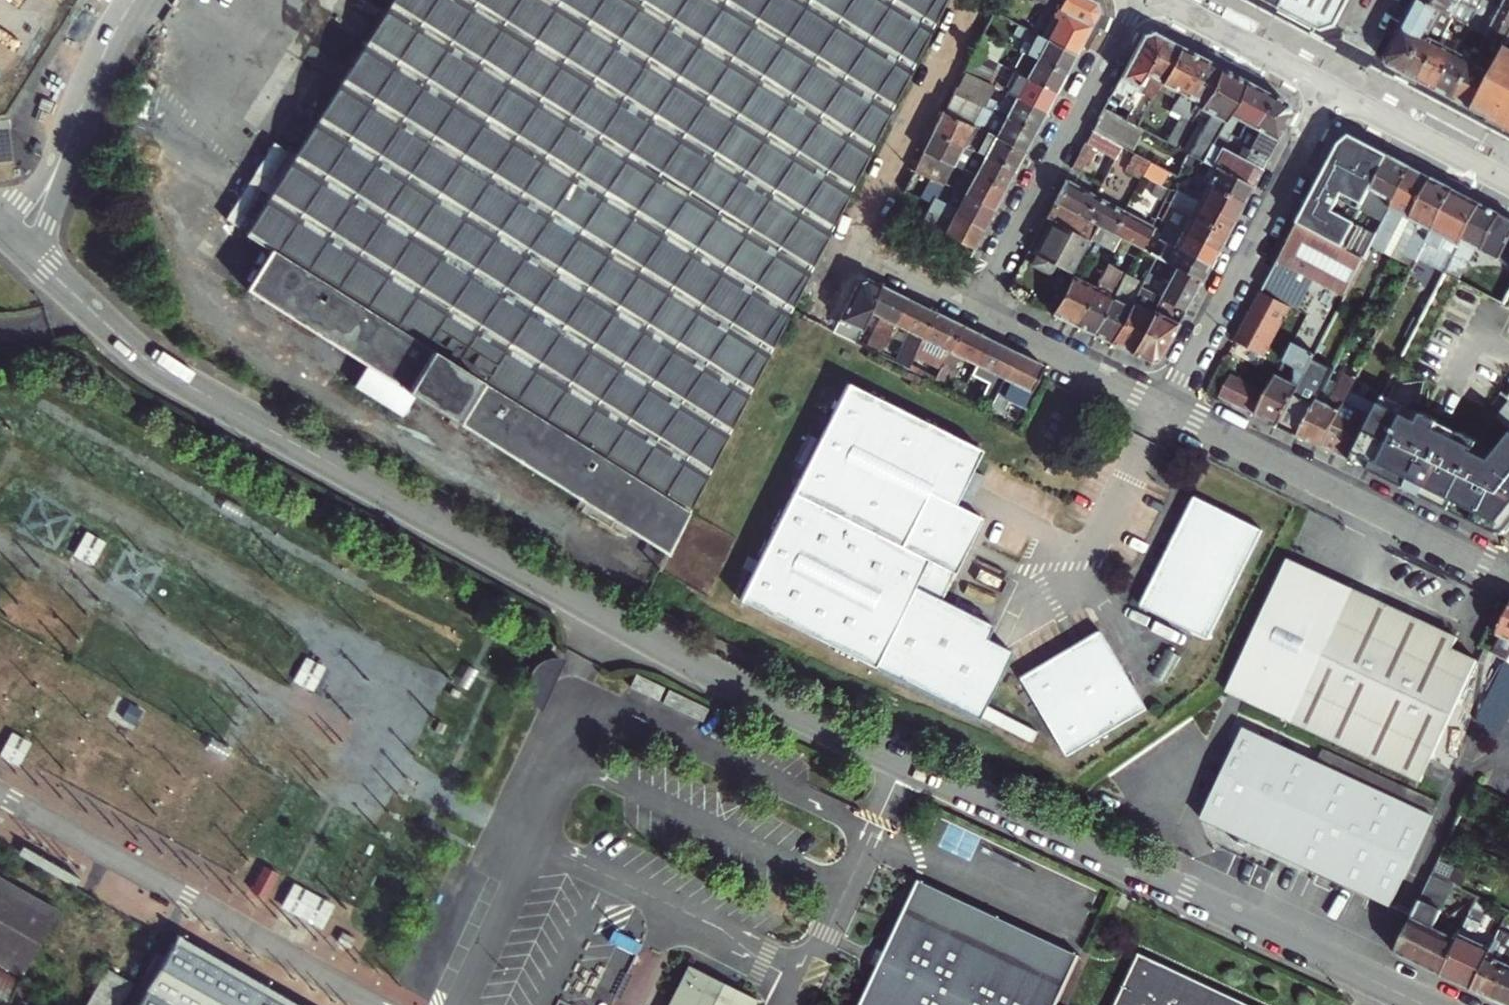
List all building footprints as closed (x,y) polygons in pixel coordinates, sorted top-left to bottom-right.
[(250,231),(276,247),(251,289),(372,364),(360,383),(406,412),(418,393),(665,551),(890,104),(724,0),(394,0),(250,231)] [(890,104),(942,0),(724,0),(890,104)] [(1074,16),(1059,45),(1077,54),(1099,11),(1097,2),(1093,0),(1042,0),(1074,16)] [(1285,0),(1264,0),(1281,9),(1285,0)] [(1281,9),(1320,30),(1336,26),(1349,0),(1285,0),(1281,9)] [(1404,74),(1426,35),(1418,31),(1431,6),(1420,0),(1416,0),(1386,55),(1390,67),(1404,74)] [(1458,0),(1420,0),(1431,6),(1442,11),(1446,14),(1454,17),(1458,9),(1475,18),(1478,11),(1473,8),(1462,2),(1458,0)] [(1489,36),(1506,45),(1508,40),(1508,13),(1503,9),(1496,6),(1486,0),(1484,0),(1478,11),(1475,18),(1470,26),(1489,36)] [(1484,0),(1477,0),(1476,1),(1473,8),(1478,11),(1484,0)] [(1444,19),(1451,23),(1454,17),(1446,14),(1444,19)] [(1420,82),(1440,43),(1448,29),(1436,23),(1428,37),(1426,35),(1404,74),(1420,82)] [(1027,53),(1037,58),(1066,74),(1077,54),(1059,45),(1047,39),(1019,24),(1014,33),(1033,42),(1027,53)] [(1437,91),(1455,101),(1480,53),(1489,36),(1470,26),(1457,52),(1437,91)] [(974,51),(996,62),(1006,42),(984,31),(974,51)] [(1144,34),(1105,108),(1127,119),(1135,105),(1129,102),(1136,89),(1163,36),(1154,31),(1144,34)] [(1152,98),(1161,82),(1180,45),(1163,36),(1136,89),(1152,98)] [(1457,52),(1440,43),(1420,82),(1437,91),(1457,52)] [(1180,45),(1161,82),(1180,92),(1171,109),(1181,114),(1167,140),(1178,146),(1199,107),(1220,67),(1180,45)] [(1506,45),(1497,62),(1477,102),(1495,111),(1492,117),(1505,124),(1503,127),(1508,130),(1508,47),(1506,45)] [(970,57),(993,69),(996,62),(974,51),(970,57)] [(1014,71),(1027,78),(1056,93),(1061,83),(1066,74),(1037,58),(1027,53),(1024,52),(1014,71)] [(1455,101),(1472,110),(1477,102),(1497,62),(1480,53),(1455,101)] [(970,57),(964,70),(1001,89),(1016,97),(1046,112),(1056,93),(1027,78),(1020,91),(993,77),(996,71),(993,69),(970,57)] [(1217,133),(1245,80),(1220,67),(1199,107),(1215,115),(1212,120),(1208,118),(1190,152),(1202,159),(1212,141),(1217,133)] [(1001,89),(964,70),(957,84),(954,89),(985,105),(991,92),(998,95),(1001,89)] [(1272,94),(1245,80),(1217,133),(1222,135),(1225,130),(1232,133),(1229,139),(1237,143),(1240,138),(1235,135),(1238,130),(1235,128),(1240,119),(1248,123),(1252,115),(1259,118),(1272,94)] [(943,111),(980,129),(1025,151),(1035,132),(1006,117),(985,105),(954,89),(943,111)] [(1278,135),(1290,112),(1286,101),(1272,94),(1259,118),(1252,115),(1248,123),(1240,138),(1237,143),(1249,150),(1265,158),(1278,135)] [(1016,97),(1006,117),(1035,132),(1046,112),(1016,97)] [(1127,119),(1105,108),(1093,131),(1122,146),(1132,151),(1146,129),(1127,119)] [(980,129),(943,111),(934,130),(963,145),(969,132),(976,135),(980,129)] [(977,152),(985,156),(1015,170),(1025,151),(980,129),(976,135),(983,139),(977,152)] [(934,130),(924,150),(953,164),(963,145),(934,130)] [(1225,130),(1222,135),(1229,139),(1232,133),(1225,130)] [(1093,131),(1077,161),(1083,164),(1087,166),(1096,148),(1116,158),(1122,146),(1093,131)] [(1341,143),(1299,222),(1366,258),(1372,246),(1378,234),(1356,222),(1361,212),(1362,213),(1364,209),(1385,220),(1412,168),(1349,135),(1341,143)] [(1212,141),(1202,159),(1251,185),(1253,182),(1265,158),(1249,150),(1245,159),(1212,141)] [(924,150),(914,168),(943,182),(954,188),(964,170),(953,164),(924,150)] [(1134,152),(1127,164),(1139,170),(1141,166),(1147,169),(1151,160),(1134,152)] [(1192,182),(1195,176),(1243,201),(1251,185),(1202,159),(1190,152),(1189,152),(1183,163),(1177,174),(1181,177),(1192,182)] [(985,156),(975,175),(1004,190),(1012,175),(1015,170),(985,156)] [(1077,161),(1073,168),(1079,171),(1083,164),(1077,161)] [(1412,218),(1432,179),(1412,168),(1385,220),(1378,234),(1372,246),(1386,253),(1405,215),(1412,218)] [(975,175),(965,194),(994,208),(1004,190),(975,175)] [(1181,177),(1176,188),(1234,218),(1243,201),(1195,176),(1192,182),(1181,177)] [(1085,217),(1096,195),(1067,179),(1056,201),(1085,217)] [(1415,266),(1454,190),(1432,179),(1412,218),(1419,222),(1404,253),(1410,256),(1407,262),(1415,266)] [(943,182),(933,203),(944,209),(954,188),(943,182)] [(1174,193),(1169,203),(1225,233),(1234,218),(1176,188),(1174,193)] [(1437,255),(1450,261),(1480,204),(1475,201),(1454,190),(1415,266),(1403,289),(1416,295),(1437,255)] [(965,194),(954,214),(984,228),(994,208),(965,194)] [(1114,232),(1125,210),(1096,195),(1085,217),(1100,225),(1114,232)] [(1085,217),(1056,201),(1048,215),(1053,219),(1045,233),(1049,235),(1047,238),(1044,236),(1036,251),(1038,253),(1035,259),(1035,263),(1050,271),(1054,269),(1057,263),(1074,272),(1092,238),(1100,225),(1085,217)] [(931,226),(944,233),(944,209),(933,203),(931,208),(938,212),(931,226)] [(1169,203),(1162,219),(1217,249),(1225,233),(1169,203)] [(1499,259),(1508,240),(1508,219),(1480,204),(1450,261),(1445,272),(1454,276),(1455,272),(1461,275),(1475,247),(1499,259)] [(944,209),(944,233),(974,247),(984,228),(954,214),(944,209)] [(1143,248),(1154,225),(1125,210),(1114,232),(1119,235),(1139,246),(1143,248)] [(1217,249),(1162,219),(1161,221),(1154,235),(1159,237),(1209,264),(1217,249)] [(1298,224),(1277,263),(1310,280),(1312,277),(1347,295),(1365,259),(1298,224)] [(1100,225),(1092,238),(1112,249),(1119,235),(1114,232),(1100,225)] [(1151,252),(1170,262),(1201,279),(1209,264),(1159,237),(1151,252)] [(1499,259),(1497,265),(1508,272),(1508,240),(1499,259)] [(1201,279),(1170,262),(1166,269),(1173,272),(1163,289),(1160,296),(1172,303),(1185,309),(1201,279)] [(1104,263),(1093,284),(1072,322),(1092,332),(1123,275),(1124,274),(1104,263)] [(1336,298),(1286,272),(1277,290),(1326,316),(1336,298)] [(1072,322),(1093,284),(1074,273),(1053,312),(1072,322)] [(1141,284),(1123,275),(1092,332),(1111,342),(1141,284)] [(866,311),(879,284),(866,278),(855,281),(832,329),(852,339),(866,311)] [(1141,284),(1111,342),(1130,351),(1153,310),(1157,294),(1160,296),(1163,289),(1144,279),(1141,284)] [(906,299),(879,284),(866,311),(878,316),(863,345),(878,353),(893,325),(906,299)] [(1263,290),(1237,339),(1266,354),(1292,305),(1263,290)] [(1157,294),(1153,310),(1130,351),(1149,361),(1159,358),(1185,309),(1172,303),(1160,296),(1157,294)] [(919,339),(932,312),(906,299),(893,325),(904,330),(891,359),(906,366),(911,354),(919,339)] [(1367,307),(1355,329),(1377,340),(1388,318),(1367,307)] [(934,381),(960,326),(932,312),(919,339),(932,344),(924,360),(911,354),(906,366),(934,381)] [(974,366),(987,340),(975,334),(960,326),(934,381),(947,387),(960,359),(974,366)] [(1301,327),(1294,342),(1316,354),(1324,339),(1301,327)] [(994,392),(1014,353),(987,340),(974,366),(970,375),(988,383),(978,402),(987,407),(994,392)] [(1307,372),(1316,354),(1294,342),(1285,360),(1301,369),(1307,372)] [(1014,353),(994,392),(1007,398),(1022,405),(1041,366),(1014,353)] [(1303,380),(1307,372),(1301,369),(1297,377),(1303,380)] [(1278,374),(1268,393),(1257,415),(1279,426),(1296,394),(1303,380),(1297,377),(1294,383),(1278,374)] [(1232,375),(1220,397),(1244,408),(1257,415),(1268,393),(1232,375)] [(970,470),(980,450),(845,382),(736,600),(974,720),(1009,651),(983,638),(990,625),(939,599),(979,518),(965,511),(952,505),(970,470)] [(1300,436),(1316,405),(1296,394),(1279,426),(1300,436)] [(1322,447),(1342,407),(1321,396),(1316,405),(1300,436),(1322,447)] [(1494,416),(1508,428),(1508,398),(1508,397),(1494,416)] [(1344,403),(1342,407),(1322,447),(1336,454),(1359,410),(1344,403)] [(1349,460),(1496,533),(1508,517),(1508,435),(1491,458),(1473,450),(1476,443),(1458,434),(1455,440),(1434,430),(1437,424),(1420,415),(1416,423),(1377,404),(1371,416),(1349,460)] [(1336,454),(1349,460),(1371,416),(1359,410),(1336,454)] [(970,470),(952,505),(965,511),(982,477),(970,470)] [(1263,529),(1196,497),(1143,608),(1210,640),(1263,529)] [(1418,780),(1473,660),(1449,649),(1455,636),(1287,558),(1225,691),(1418,780)] [(1508,654),(1508,604),(1508,607),(1499,602),(1476,649),(1502,662),(1505,663),(1508,654)] [(1149,707),(1104,631),(1024,678),(1069,755),(1149,707)] [(331,808),(381,828),(443,676),(382,651),(367,688),(377,692),(370,708),(362,704),(355,722),(365,726),(357,746),(358,746),(339,793),(338,792),(331,808)] [(351,683),(354,676),(330,665),(328,668),(307,658),(295,684),(349,709),(360,687),(351,683)] [(1480,710),(1474,724),(1497,734),(1508,708),(1508,665),(1505,663),(1502,662),(1480,710)] [(1389,906),(1431,816),(1322,765),(1241,728),(1199,819),(1389,906)] [(22,972),(60,908),(0,873),(0,960),(22,972)] [(1432,875),(1394,953),(1439,974),(1456,938),(1432,927),(1452,884),(1432,875)] [(905,908),(1063,985),(1078,953),(920,878),(905,908)] [(296,881),(282,907),(318,925),(332,900),(296,881)] [(1470,909),(1477,895),(1466,890),(1455,913),(1466,918),(1470,909)] [(1063,985),(905,908),(859,1004),(861,1004),(1054,1004),(1063,985)] [(1470,989),(1491,946),(1473,938),(1483,915),(1470,909),(1466,918),(1463,924),(1459,931),(1456,938),(1439,974),(1470,989)] [(1459,931),(1463,924),(1457,921),(1453,929),(1459,931)] [(173,942),(283,1004),(299,1004),(178,934),(173,942)] [(1508,961),(1508,944),(1495,938),(1491,946),(1470,989),(1491,998),(1508,961)] [(138,1004),(283,1004),(173,942),(138,1004)] [(636,1004),(744,1004),(748,997),(664,952),(636,1004)] [(1134,954),(1110,1004),(1242,1004),(1134,954)] [(1491,998),(1506,1004),(1508,1004),(1508,961),(1491,998)] [(0,964),(0,1004),(6,1004),(22,976),(0,964)] [(134,982),(105,966),(84,1004),(121,1004),(134,982)] [(22,976),(6,1004),(28,1004),(30,1002),(23,999),(33,983),(22,976)]
